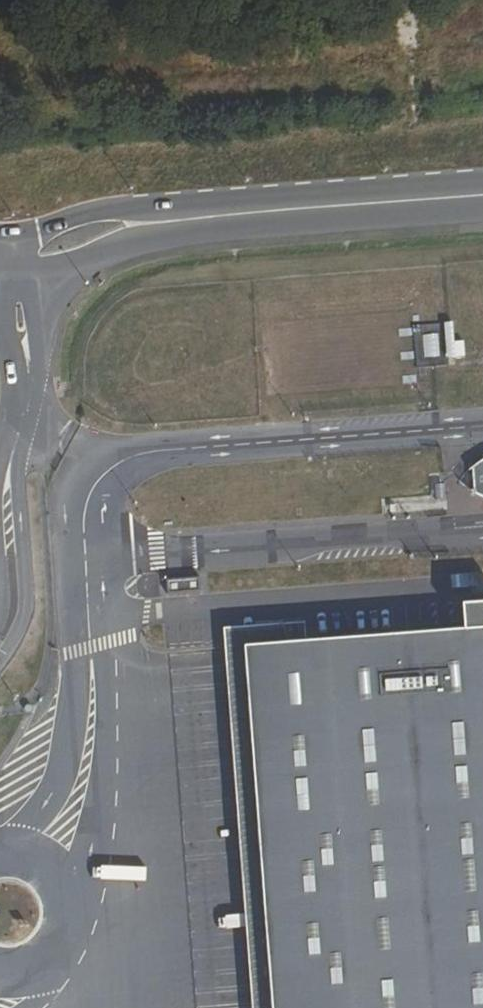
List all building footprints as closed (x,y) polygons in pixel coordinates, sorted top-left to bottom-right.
[(445,365),(443,323),(402,325),(404,367),(417,366),(445,365)] [(474,611),(476,635),(313,648),(309,626),(230,634),(251,1007),(482,1007),(482,610),(474,611)]
